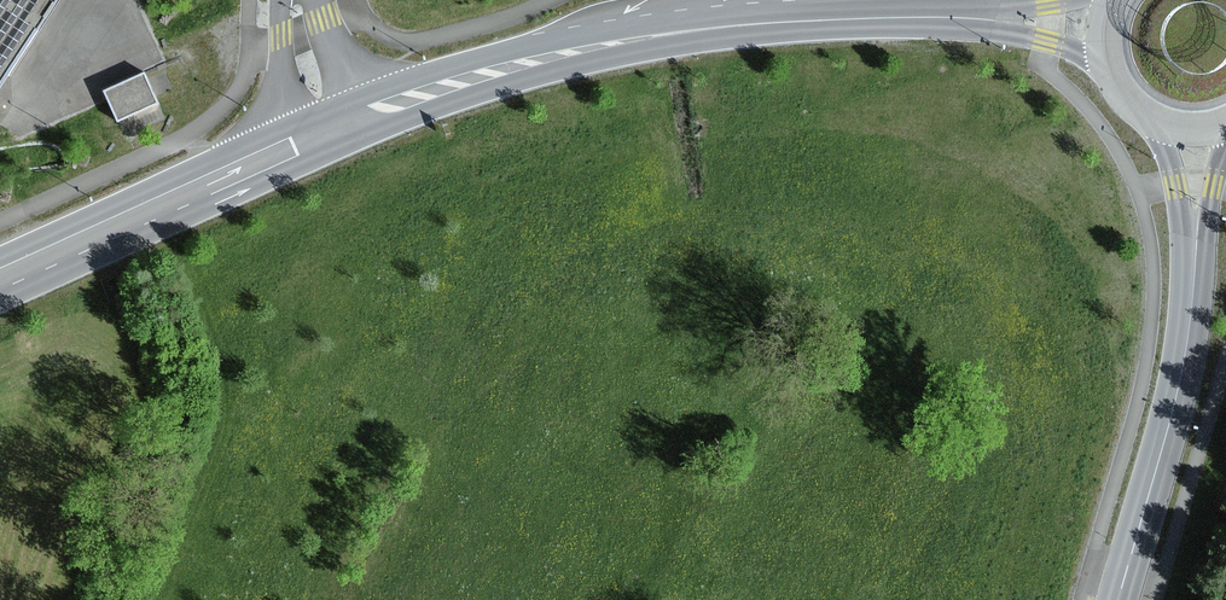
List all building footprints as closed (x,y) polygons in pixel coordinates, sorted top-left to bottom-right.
[(61,0),(0,0),(0,93),(61,0)] [(150,73),(108,92),(123,123),(164,104),(150,73)]
